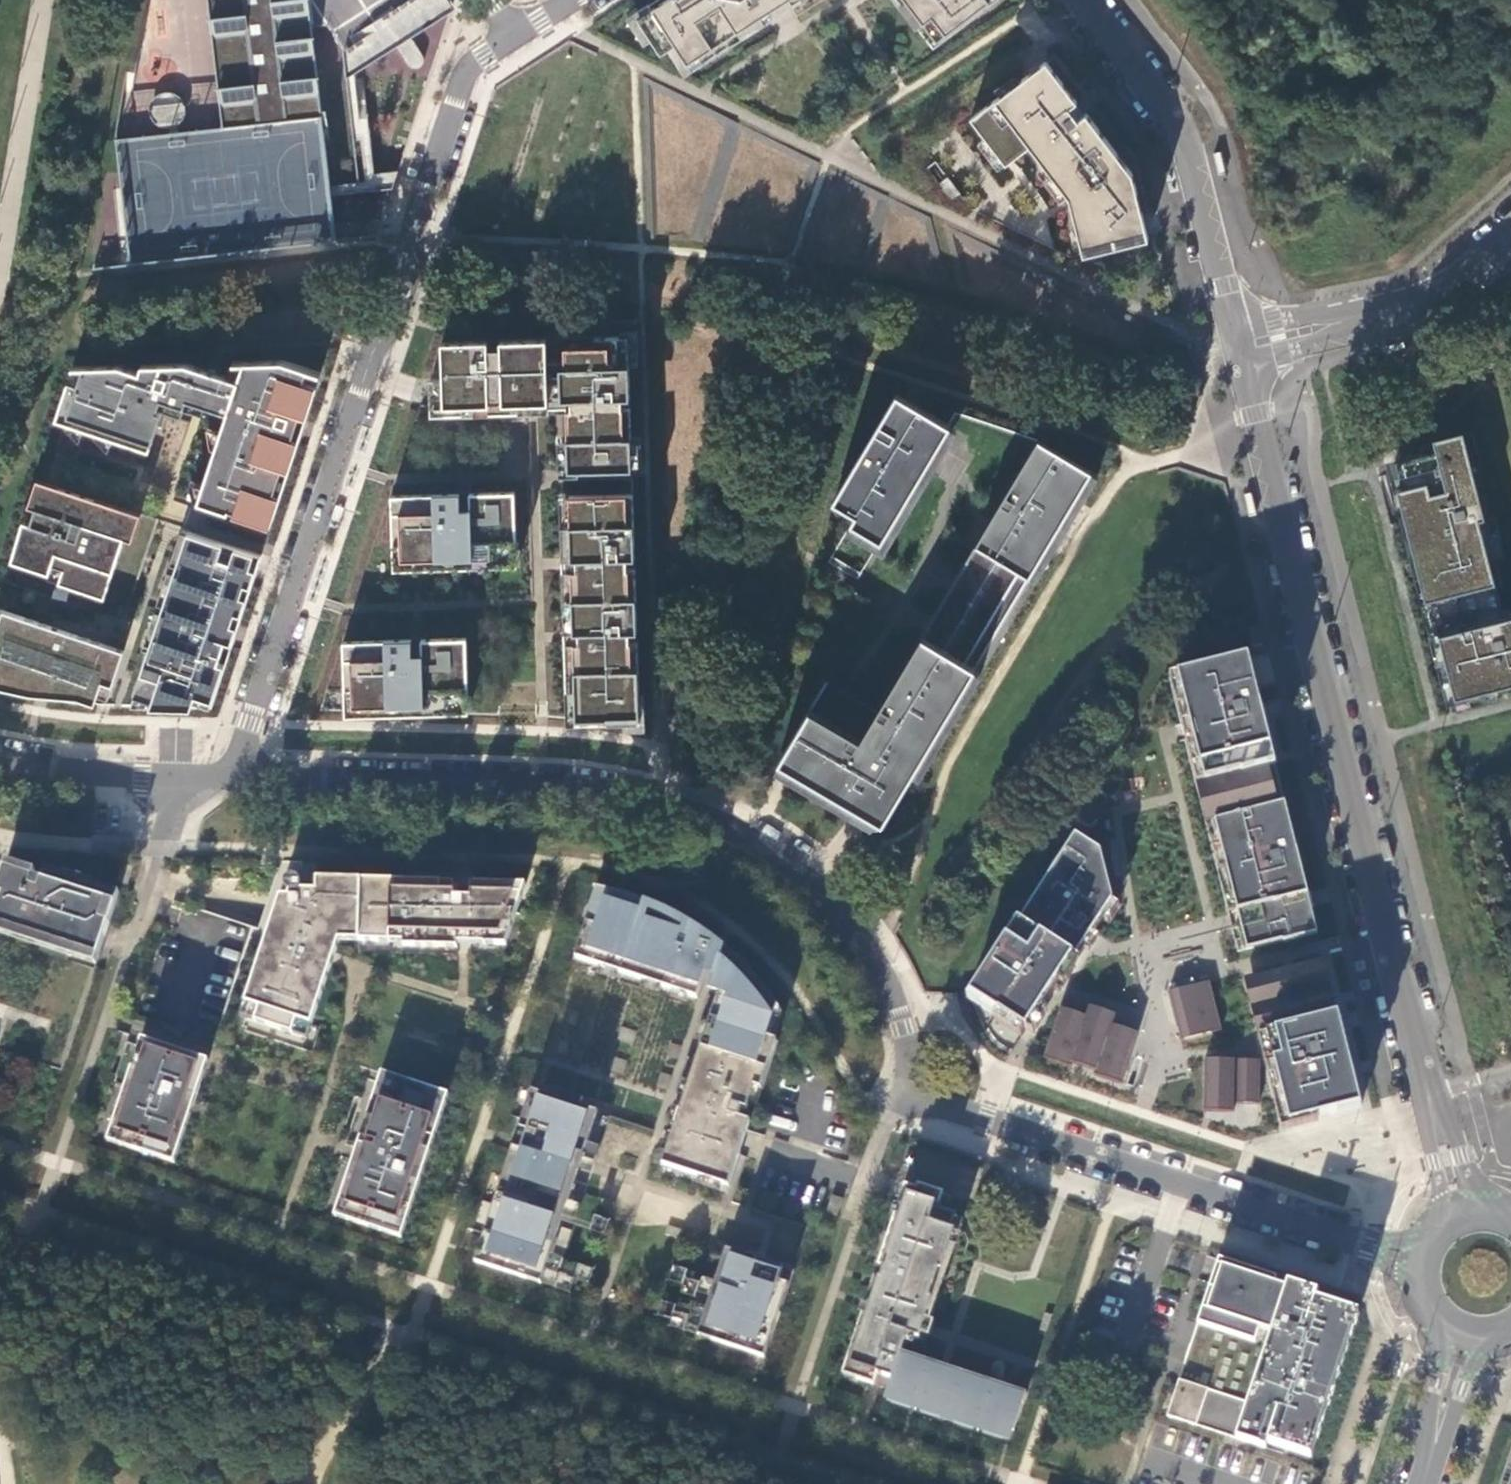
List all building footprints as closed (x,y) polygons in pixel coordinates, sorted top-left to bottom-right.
[(114,136),(126,265),(335,239),(308,6),(351,67),(454,5),(451,0),(206,0),(220,125),(114,136)] [(638,19),(661,55),(676,46),(688,64),(737,32),(742,39),(768,23),(763,15),(787,0),(667,0),(638,19)] [(933,49),(997,0),(895,0),(933,49)] [(1048,62),(1027,77),(1060,120),(1072,111),(1078,120),(1085,115),(1076,103),(1078,102),(1048,62)] [(1027,77),(972,119),(1002,158),(1026,139),(1032,146),(1068,193),(1083,255),(1148,238),(1132,174),(1086,114),(1085,115),(1078,120),(1072,111),(1060,120),(1027,77)] [(178,122),(175,101),(149,105),(152,126),(178,122)] [(1026,139),(1002,158),(1007,165),(1032,146),(1026,139)] [(397,169),(376,172),(378,189),(391,187),(397,169)] [(958,191),(948,178),(938,185),(948,198),(958,191)] [(621,336),(628,336),(629,364),(639,364),(638,331),(620,331),(621,336)] [(548,397),(566,396),(566,406),(567,433),(568,469),(579,469),(625,467),(632,467),(631,436),(629,364),(628,336),(621,336),(564,338),(565,360),(547,361),(547,338),(442,341),(443,379),(430,379),(431,405),(548,402),(548,397)] [(271,526),(316,387),(304,383),(308,371),(320,375),(321,373),(283,360),(233,362),(228,377),(187,363),(142,365),(140,372),(121,366),(84,367),(78,385),(69,382),(56,420),(65,423),(88,430),(149,450),(161,414),(180,420),(187,399),(228,413),(222,431),(230,433),(207,501),(235,511),(234,514),(271,526)] [(84,367),(82,367),(74,367),(69,382),(78,385),(84,367)] [(904,398),(897,394),(834,500),(857,513),(852,522),(881,539),(925,464),(914,458),(929,433),(895,413),(904,398)] [(548,402),(431,405),(431,415),(549,412),(549,407),(566,406),(566,396),(548,397),(548,402)] [(957,429),(904,398),(895,413),(929,433),(914,458),(925,464),(881,539),(852,522),(848,530),(885,551),(957,429)] [(88,430),(65,423),(55,454),(78,461),(88,430)] [(568,469),(567,433),(559,433),(560,475),(579,474),(579,469),(568,469)] [(641,436),(631,436),(632,467),(625,467),(625,472),(642,471),(641,436)] [(1099,475),(1039,439),(876,710),(869,722),(837,703),(828,718),(812,708),(781,759),(865,810),(882,820),(912,771),(919,775),(1099,475)] [(1449,677),(1455,698),(1510,683),(1510,612),(1502,614),(1488,561),(1495,560),(1465,444),(1395,462),(1410,520),(1399,523),(1439,680),(1449,677)] [(31,524),(44,483),(36,480),(23,522),(31,524)] [(95,500),(44,483),(31,524),(23,522),(10,561),(49,574),(52,566),(63,570),(58,584),(105,599),(124,539),(125,537),(92,526),(90,525),(89,523),(88,522),(89,520),(95,500)] [(515,491),(392,495),(393,543),(401,543),(402,560),(509,556),(509,539),(517,539),(515,491)] [(633,493),(570,495),(577,717),(608,716),(608,722),(624,721),(640,721),(639,692),(633,493)] [(577,717),(570,495),(560,495),(567,723),(608,722),(608,716),(577,717)] [(141,514),(95,500),(89,520),(88,522),(89,523),(90,525),(92,526),(125,537),(124,539),(133,541),(141,514)] [(149,651),(189,531),(183,529),(143,649),(149,651)] [(242,548),(189,531),(149,651),(137,689),(154,695),(151,706),(192,708),(194,702),(197,693),(213,699),(234,635),(251,584),(232,578),(242,548)] [(401,543),(393,543),(394,569),(518,565),(517,539),(509,539),(509,556),(402,560),(401,543)] [(261,554),(242,548),(232,578),(251,584),(256,569),(261,554)] [(124,650),(3,611),(0,621),(0,680),(1,681),(0,685),(0,688),(29,694),(38,695),(40,690),(45,691),(50,693),(49,696),(65,697),(67,693),(79,697),(79,699),(95,704),(98,696),(102,682),(113,685),(124,650)] [(466,638),(343,642),(345,690),(352,690),(353,707),(460,703),(460,686),(468,686),(466,638)] [(1252,675),(1247,658),(1171,678),(1196,787),(1275,766),(1252,675)] [(828,718),(837,703),(869,722),(876,710),(828,681),(812,708),(828,718)] [(113,685),(102,682),(98,696),(108,700),(113,685)] [(352,690),(345,690),(345,716),(469,712),(468,686),(460,686),(460,703),(353,707),(352,690)] [(154,695),(137,689),(131,705),(151,706),(154,695)] [(644,691),(639,692),(640,721),(624,721),(624,730),(645,729),(644,691)] [(213,699),(197,693),(194,702),(210,708),(213,699)] [(1275,766),(1196,787),(1206,824),(1285,804),(1275,766)] [(1285,804),(1206,824),(1237,952),(1318,934),(1285,804)] [(1071,834),(1021,922),(1072,955),(1108,895),(1098,849),(1079,838),(1071,834)] [(7,863),(0,886),(0,929),(98,961),(119,900),(44,875),(42,881),(35,879),(37,873),(7,863)] [(44,875),(119,900),(121,894),(46,869),(44,875)] [(285,883),(245,1003),(250,1005),(245,1019),(303,1038),(307,1024),(312,1025),(332,963),(335,955),(340,941),(343,931),(359,932),(358,942),(405,943),(405,947),(458,949),(458,945),(506,946),(516,914),(526,886),(472,885),(472,900),(457,899),(457,893),(443,893),(443,884),(318,880),(318,892),(301,892),(302,885),(301,883),(301,882),(300,881),(299,880),(296,878),(293,877),(292,877),(288,879),(286,882),(285,883)] [(457,893),(457,884),(443,884),(443,893),(457,893)] [(632,897),(599,888),(593,905),(598,906),(592,923),(588,922),(576,957),(698,998),(706,973),(717,941),(687,921),(658,907),(632,897)] [(586,921),(588,922),(592,923),(598,906),(593,905),(591,904),(586,921)] [(1072,955),(1021,922),(972,995),(973,996),(1026,1031),(1072,955)] [(98,961),(0,929),(0,934),(97,966),(98,961)] [(340,941),(358,942),(359,932),(343,931),(340,941)] [(717,941),(706,973),(715,976),(724,947),(717,941)] [(768,1037),(778,1006),(778,1005),(764,987),(751,972),(733,954),(724,947),(715,976),(711,986),(720,990),(698,1059),(688,1056),(677,1090),(686,1093),(663,1164),(729,1186),(751,1120),(739,1116),(742,1107),(747,1109),(749,1104),(755,1086),(761,1089),(778,1040),(775,1039),(768,1037)] [(1258,1036),(1337,1017),(1323,960),(1244,981),(1256,1030),(1258,1036)] [(1209,982),(1168,992),(1180,1039),(1221,1029),(1209,982)] [(245,1003),(241,1017),(245,1019),(250,1005),(245,1003)] [(781,1009),(778,1006),(768,1037),(775,1039),(784,1014),(781,1009)] [(1057,1007),(1041,1058),(1067,1066),(1068,1061),(1092,1069),(1091,1074),(1117,1082),(1134,1032),(1109,1024),(1112,1015),(1084,1006),(1081,1015),(1057,1007)] [(1337,1017),(1258,1036),(1279,1124),(1359,1105),(1337,1017)] [(303,1038),(307,1039),(312,1025),(307,1024),(303,1038)] [(108,1142),(175,1164),(208,1061),(142,1040),(108,1142)] [(1256,1059),(1201,1058),(1200,1109),(1229,1110),(1230,1102),(1255,1102),(1256,1059)] [(382,1074),(334,1217),(401,1239),(444,1107),(448,1096),(382,1074)] [(756,1106),(761,1089),(755,1086),(749,1104),(756,1106)] [(543,1280),(598,1113),(532,1091),(475,1263),(527,1280),(529,1275),(543,1280)] [(900,1204),(879,1268),(886,1271),(882,1282),(875,1280),(846,1365),(847,1365),(877,1375),(884,1378),(881,1388),(900,1395),(897,1402),(936,1415),(939,1407),(962,1416),(959,1423),(998,1436),(1001,1428),(1011,1431),(1023,1394),(1002,1387),(1000,1393),(895,1360),(897,1353),(903,1335),(916,1339),(922,1320),(926,1321),(958,1224),(946,1196),(915,1186),(909,1206),(900,1204)] [(842,1199),(829,1195),(823,1213),(835,1218),(842,1199)] [(793,1272),(727,1250),(698,1337),(764,1359),(793,1272)] [(1216,1259),(1165,1416),(1263,1448),(1265,1442),(1308,1457),(1356,1311),(1313,1297),(1315,1292),(1285,1282),(1283,1287),(1272,1284),(1274,1278),(1216,1259)] [(529,1275),(527,1280),(541,1285),(543,1280),(529,1275)] [(897,1353),(895,1360),(1000,1393),(1002,1387),(897,1353)] [(847,1365),(844,1373),(875,1383),(877,1375),(847,1365)]
